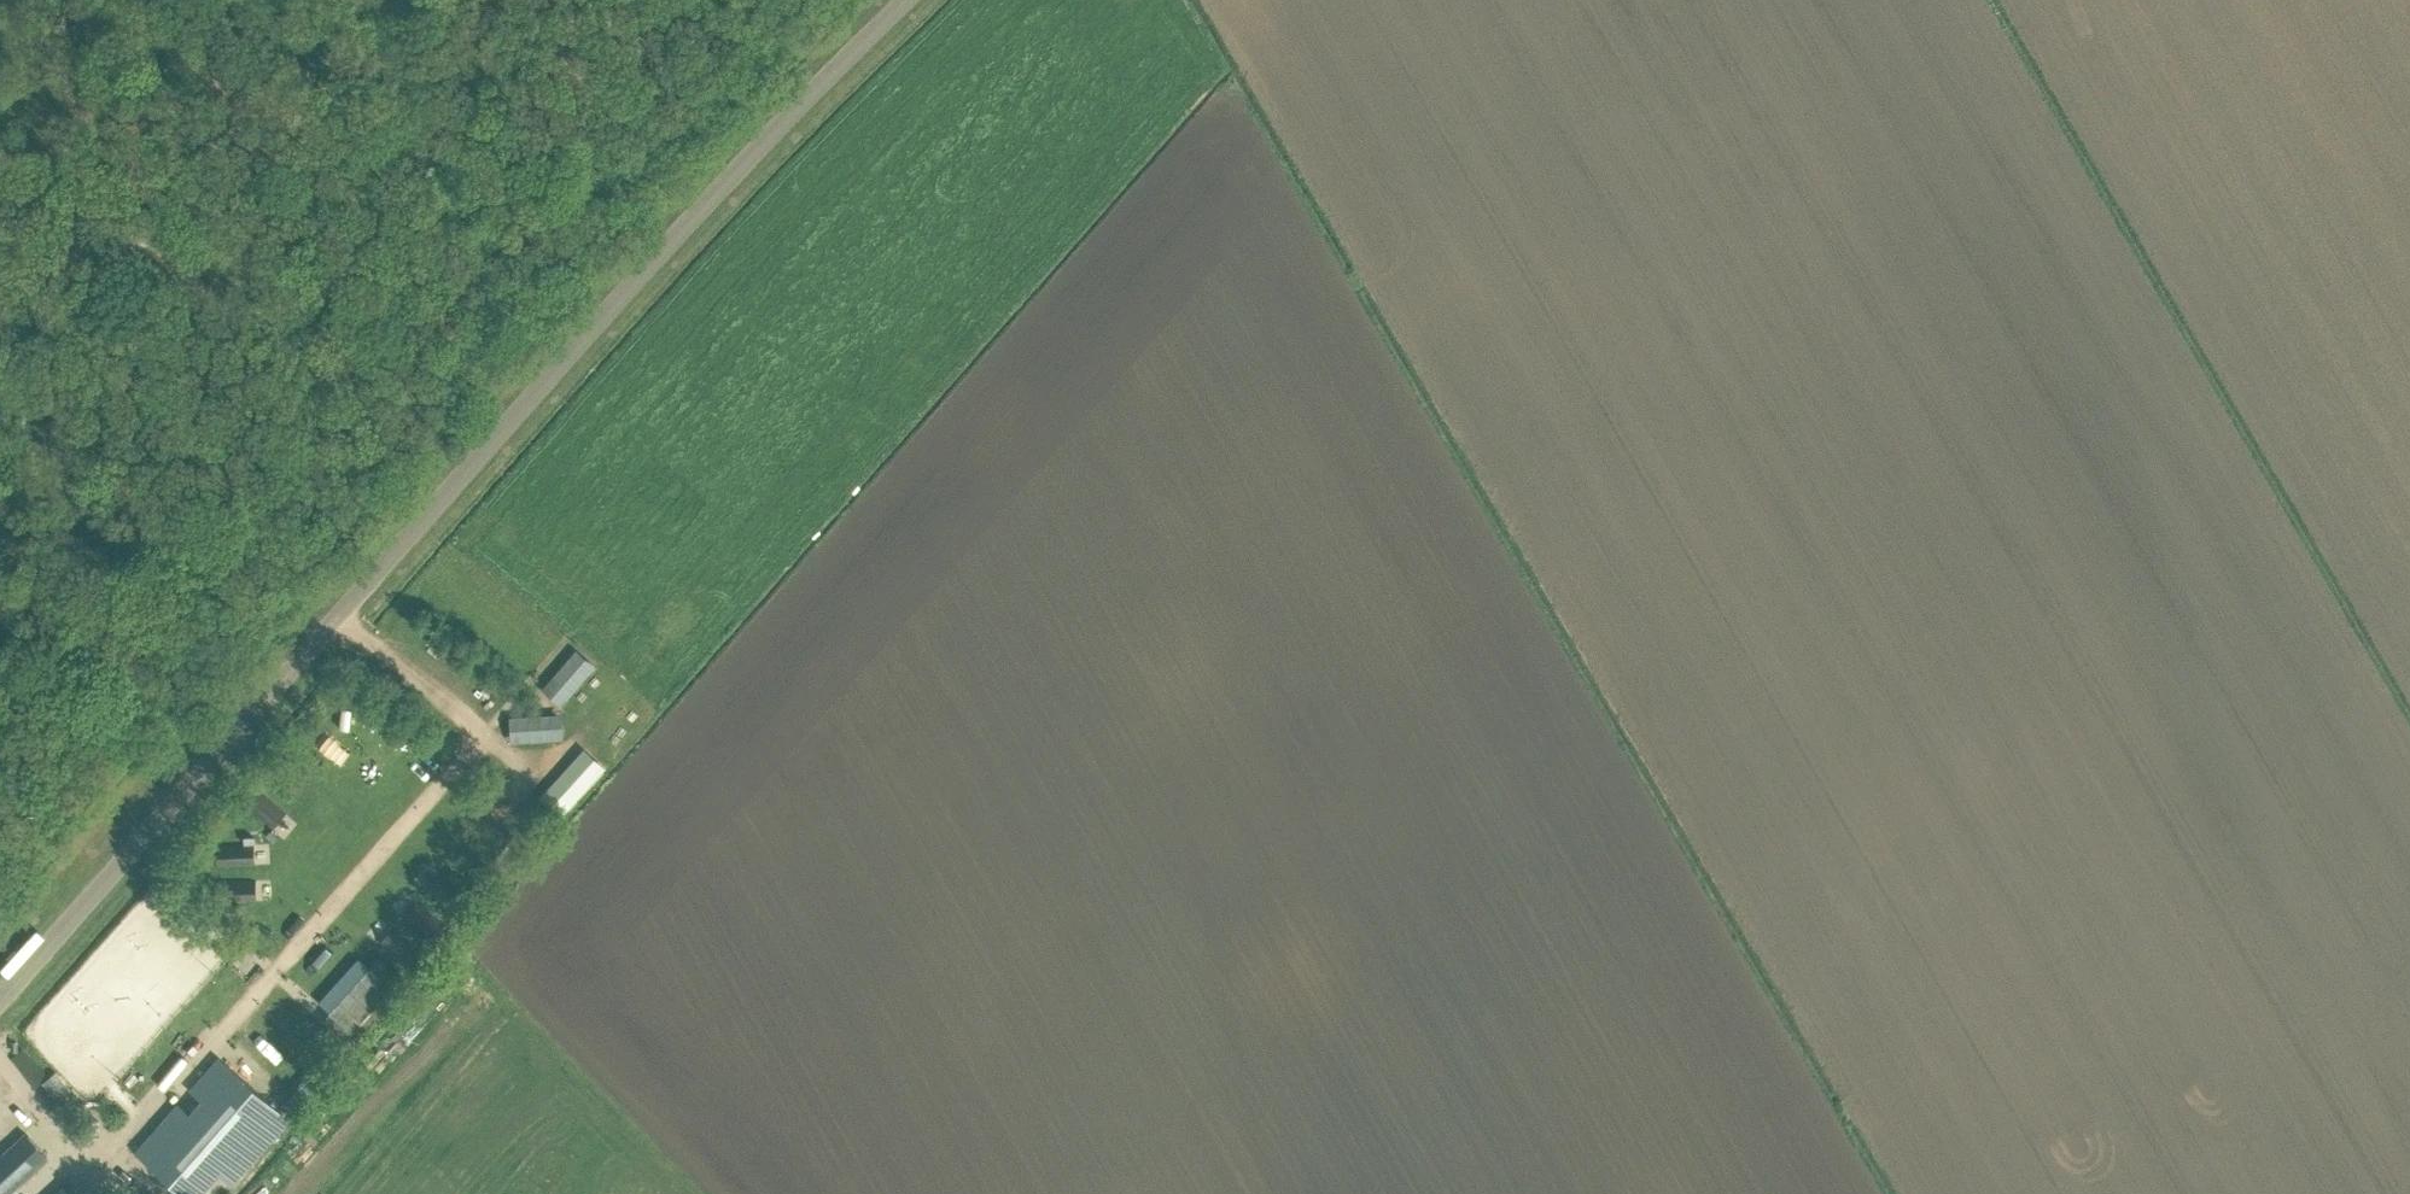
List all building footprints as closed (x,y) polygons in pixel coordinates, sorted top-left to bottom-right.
[(589,672),(573,684),(586,701),(602,689),(589,672)] [(553,712),(536,727),(558,750),(574,735),(553,712)] [(336,751),(345,730),(331,724),(322,745),(336,751)] [(539,801),(556,823),(600,787),(583,765),(539,801)] [(227,869),(276,914),(299,889),(250,844),(227,869)] [(115,1065),(145,1049),(128,1016),(98,1031),(115,1065)] [(219,1056),(190,1089),(202,1100),(190,1113),(178,1103),(135,1151),(184,1193),(201,1193),(219,1174),(277,1107),(219,1056)] [(56,1071),(43,1082),(59,1101),(72,1090),(56,1071)] [(50,1157),(26,1131),(0,1154),(0,1193),(10,1193),(50,1157)] [(52,1193),(81,1193),(68,1179),(52,1193)]
